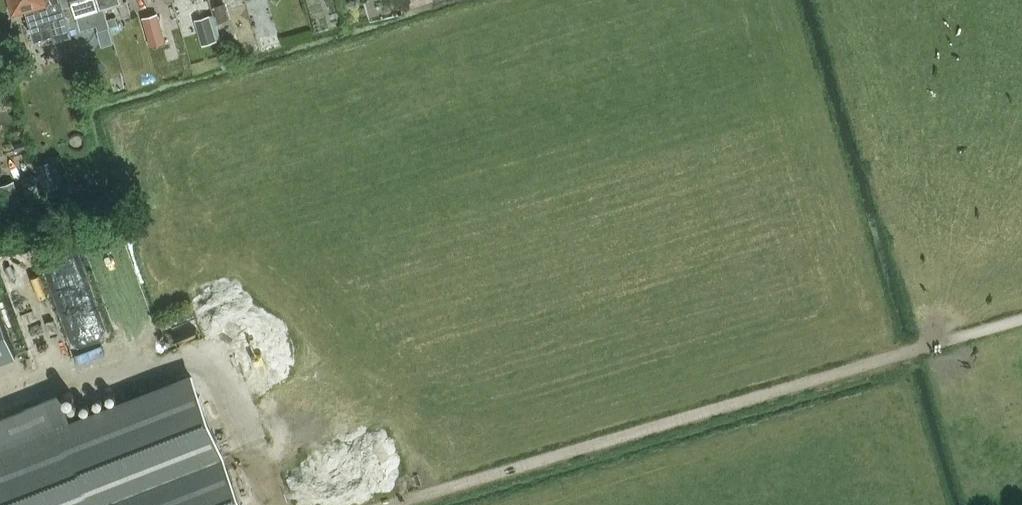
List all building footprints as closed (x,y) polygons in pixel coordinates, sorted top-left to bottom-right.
[(71,35),(68,23),(62,0),(11,0),(14,12),(25,8),(30,26),(28,27),(30,31),(32,30),(35,41),(54,36),(55,41),(72,36),(71,35)] [(77,16),(81,30),(97,25),(99,30),(110,27),(108,19),(104,8),(102,0),(72,0),(77,16)] [(104,8),(119,4),(123,16),(131,14),(127,0),(124,1),(124,0),(102,0),(104,8)] [(230,19),(226,3),(214,6),(218,22),(230,19)] [(158,15),(144,19),(152,47),(166,42),(158,15)] [(218,40),(210,15),(195,20),(203,44),(218,40)] [(116,16),(108,19),(110,27),(118,24),(116,16)] [(17,152),(27,150),(25,142),(15,144),(17,152)] [(55,160),(36,166),(44,190),(62,184),(55,160)] [(15,181),(0,186),(8,209),(23,204),(15,181)] [(26,186),(31,204),(42,200),(37,182),(26,186)] [(107,311),(77,231),(41,245),(71,324),(107,311)] [(93,245),(104,277),(139,264),(128,233),(93,245)] [(29,294),(41,351),(57,348),(59,359),(75,356),(70,330),(61,332),(59,319),(47,321),(41,291),(29,294)] [(17,355),(0,310),(0,361),(17,355)] [(193,377),(0,452),(0,504),(243,504),(193,377)]
